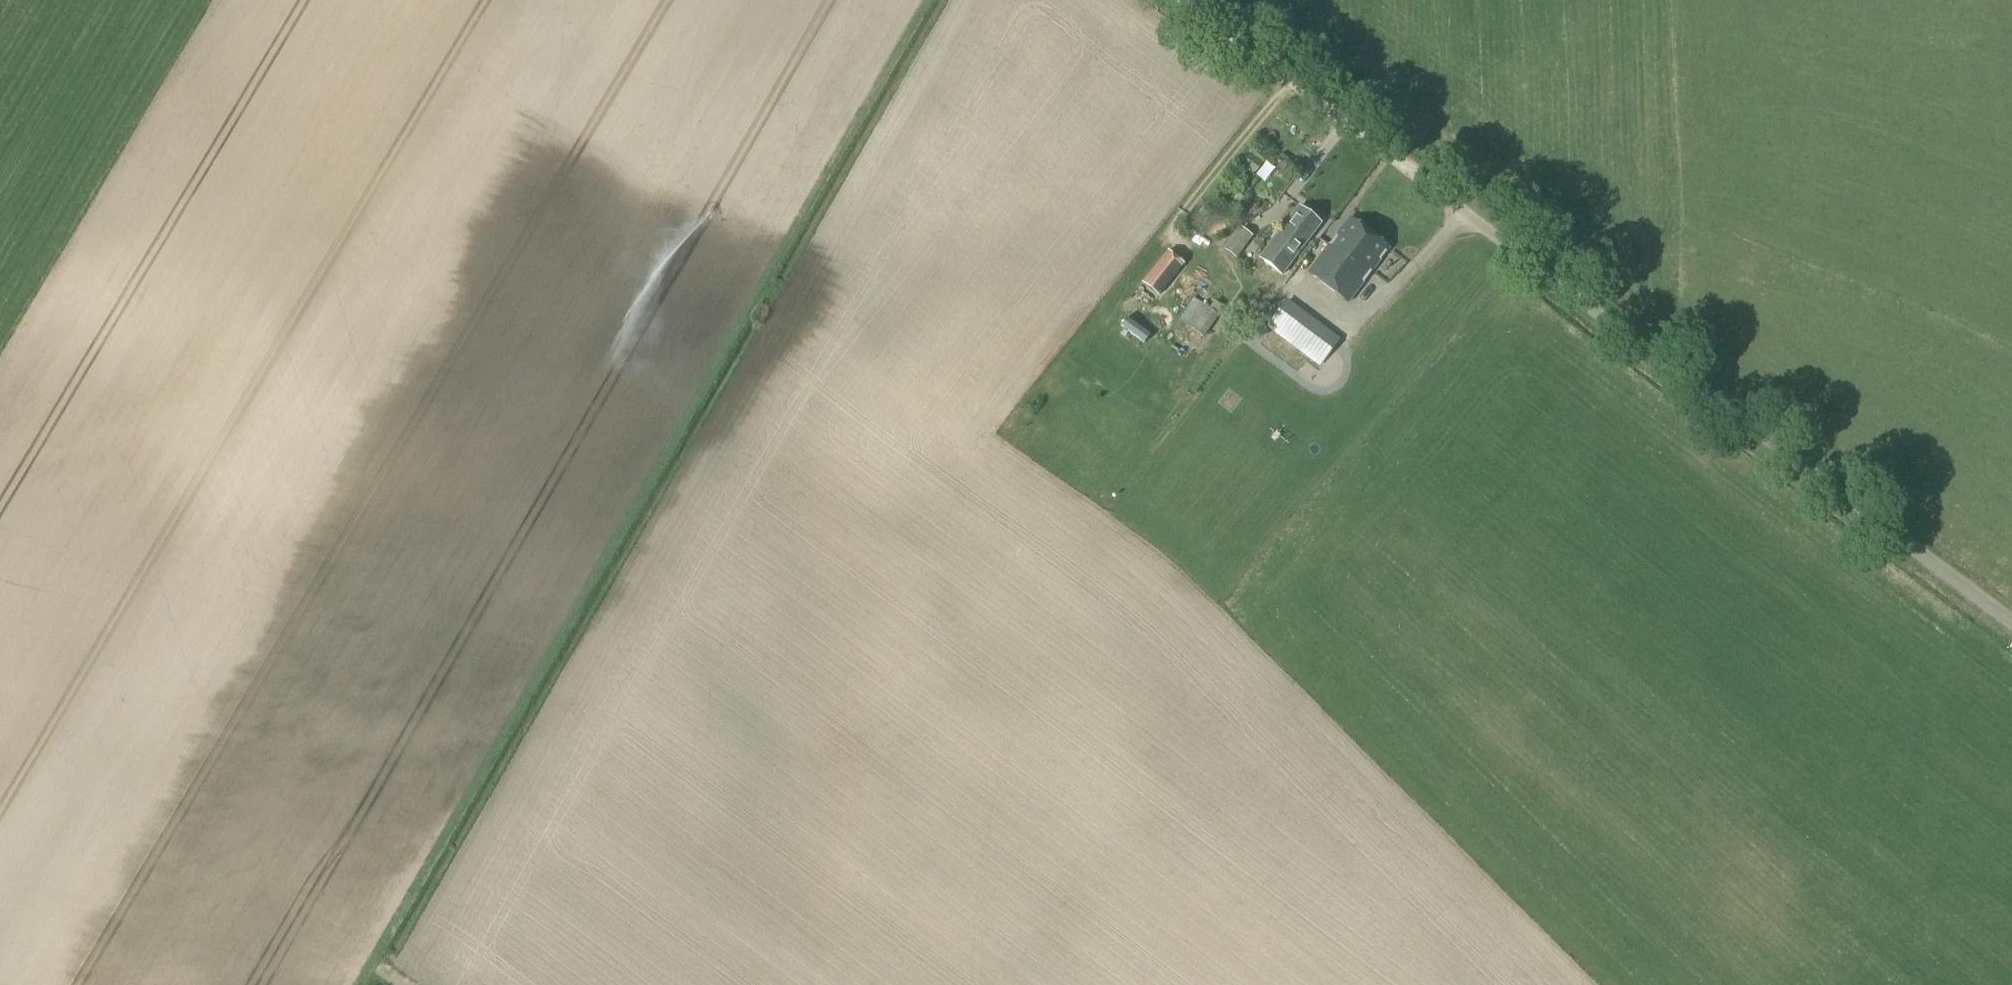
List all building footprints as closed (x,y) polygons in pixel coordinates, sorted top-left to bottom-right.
[(1238,167),(1253,176),(1263,161),(1248,151),(1238,167)] [(1204,206),(1196,216),(1203,222),(1211,212),(1204,206)] [(1282,275),(1321,223),(1300,207),(1260,259),(1282,275)] [(1309,273),(1348,303),(1390,248),(1350,218),(1337,236),(1331,243),(1309,273)] [(1225,250),(1237,259),(1254,236),(1242,227),(1225,250)] [(1184,263),(1169,251),(1143,283),(1159,295),(1184,263)] [(1185,326),(1203,338),(1236,288),(1219,277),(1185,326)] [(1250,312),(1320,366),(1340,340),(1269,287),(1250,312)]
